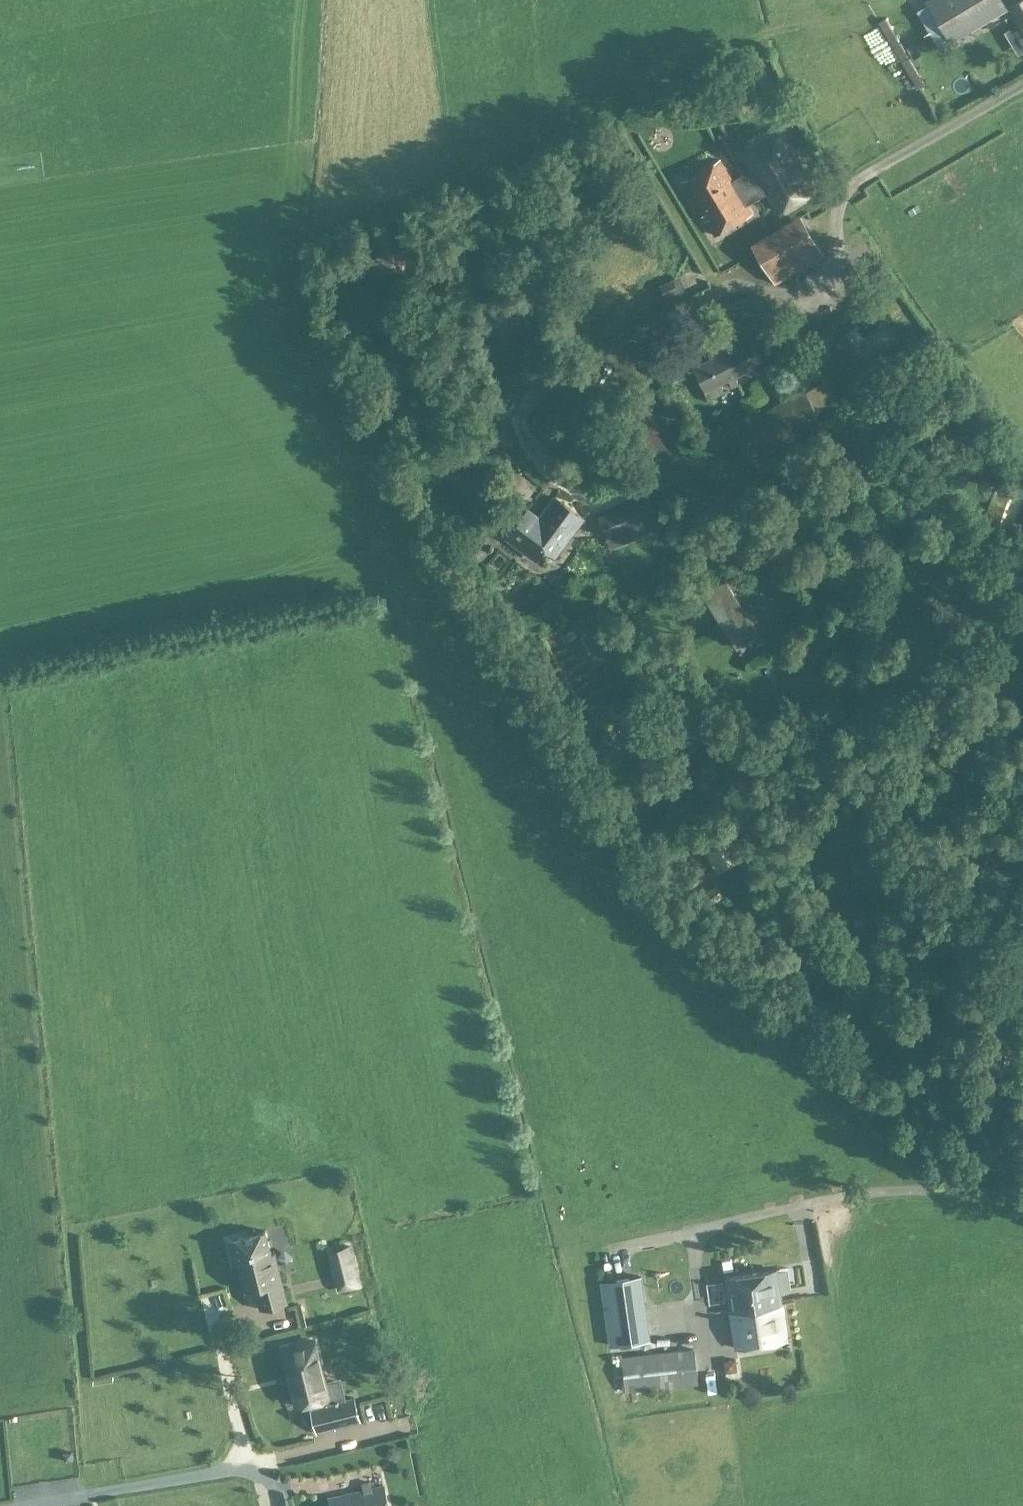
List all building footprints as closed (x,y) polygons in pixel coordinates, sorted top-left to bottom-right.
[(1007,9),(1002,0),(929,0),(927,1),(952,42),(1007,9)] [(1018,21),(1022,30),(1022,0),(1019,0),(1010,6),(1019,21),(1018,21)] [(778,213),(815,191),(783,137),(747,159),(753,170),(743,176),(752,192),(762,186),(778,213)] [(684,182),(716,236),(752,215),(742,198),(752,192),(743,176),(732,182),(720,161),(684,182)] [(824,255),(818,246),(803,221),(755,249),(776,284),(824,255)] [(660,299),(673,293),(668,282),(655,288),(660,299)] [(728,349),(710,357),(693,366),(704,390),(703,390),(708,399),(723,391),(719,383),(728,379),(731,386),(737,383),(734,376),(763,362),(749,333),(725,345),(728,349)] [(650,497),(600,518),(607,537),(658,516),(650,497)] [(556,498),(549,507),(541,519),(529,510),(508,538),(537,559),(545,548),(556,556),(577,528),(584,518),(556,498)] [(735,643),(756,630),(725,581),(704,594),(735,643)] [(798,1220),(801,1283),(816,1282),(813,1219),(798,1220)] [(261,1310),(288,1304),(276,1254),(272,1255),(266,1232),(228,1241),(234,1267),(240,1265),(246,1291),(256,1289),(261,1310)] [(360,1286),(355,1266),(335,1271),(340,1291),(360,1286)] [(765,1301),(780,1299),(776,1270),(726,1277),(731,1310),(750,1308),(750,1306),(766,1304),(765,1301)] [(611,1346),(650,1340),(641,1277),(601,1283),(611,1346)] [(786,1340),(780,1299),(765,1301),(766,1304),(750,1306),(750,1308),(731,1310),(736,1347),(786,1340)] [(283,1349),(297,1406),(312,1402),(314,1409),(312,1409),(318,1434),(335,1430),(335,1428),(360,1421),(355,1399),(340,1402),(340,1400),(335,1402),(335,1403),(329,1405),(327,1398),(328,1398),(314,1342),(283,1349)] [(627,1391),(698,1383),(694,1349),(623,1356),(627,1391)] [(724,1361),(725,1373),(733,1372),(737,1367),(736,1360),(724,1361)] [(409,1416),(406,1404),(388,1408),(392,1421),(409,1416)] [(388,1453),(389,1457),(396,1460),(400,1458),(401,1455),(400,1450),(394,1448),(390,1450),(388,1453)] [(330,1498),(331,1505),(389,1505),(385,1486),(373,1489),(371,1482),(363,1484),(364,1491),(330,1498)]
